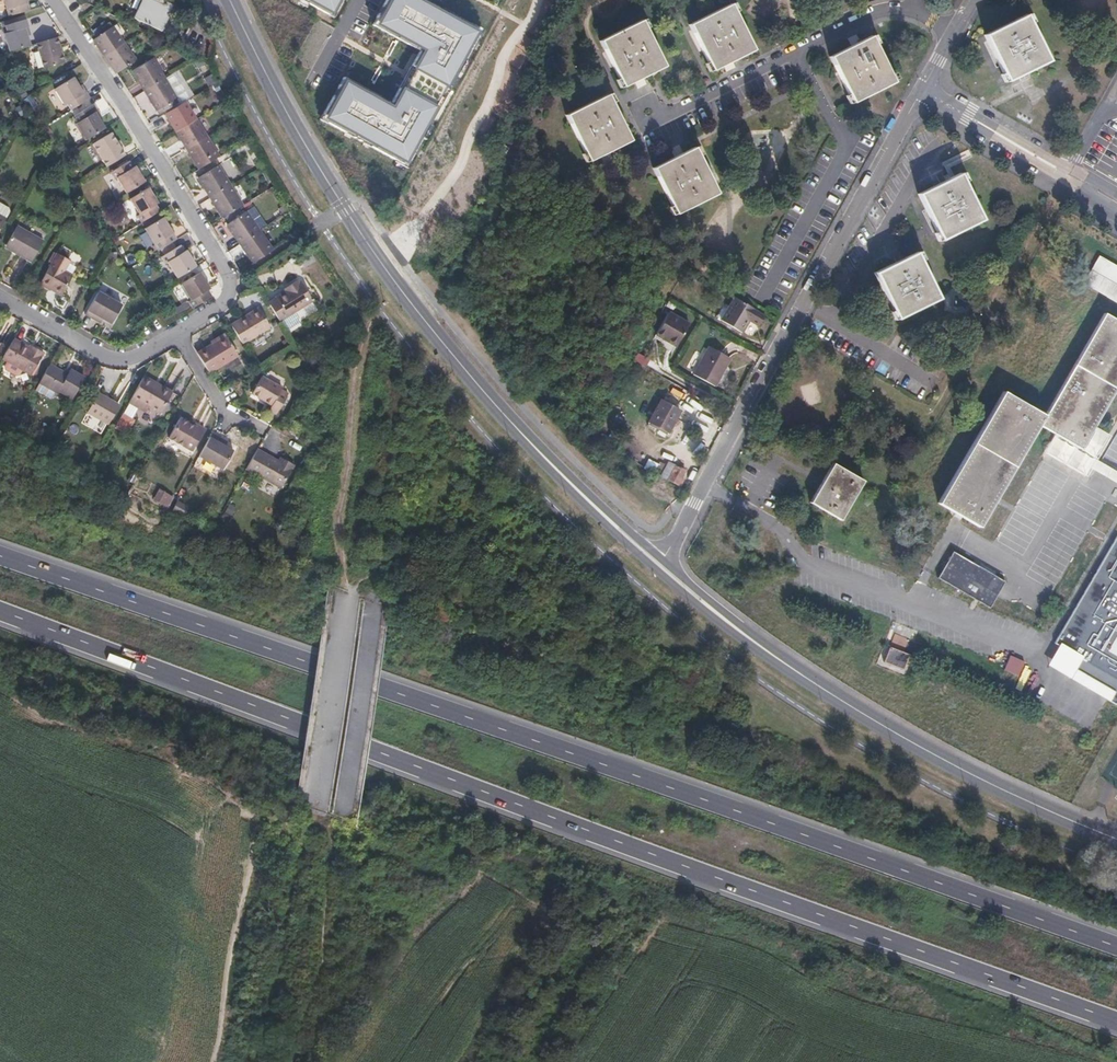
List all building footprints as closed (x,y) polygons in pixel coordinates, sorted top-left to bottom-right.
[(28,10),(26,0),(3,0),(7,16),(28,10)] [(165,15),(169,6),(156,0),(143,0),(135,18),(158,29),(165,15)] [(332,20),(345,0),(295,0),(332,20)] [(416,0),(392,0),(377,28),(406,43),(375,99),(344,83),(323,122),(405,165),(476,32),(416,0)] [(710,71),(721,66),(752,51),(729,5),(688,26),(710,71)] [(165,15),(158,29),(162,30),(168,17),(165,15)] [(1007,81),(1028,71),(1048,61),(1026,16),(985,36),(1007,81)] [(15,17),(6,19),(7,22),(3,23),(5,32),(3,32),(8,51),(9,50),(29,44),(25,28),(27,27),(25,18),(16,21),(15,17)] [(621,87),(641,77),(662,67),(639,21),(599,42),(621,87)] [(106,53),(126,40),(114,24),(95,37),(106,53)] [(56,38),(34,43),(40,66),(62,60),(56,38)] [(893,81),(890,75),(871,38),(830,58),(853,103),(894,83),(893,81)] [(137,58),(126,40),(106,53),(118,71),(137,58)] [(143,89),(163,77),(152,59),(133,71),(143,89)] [(163,77),(143,89),(156,110),(176,98),(163,77)] [(89,100),(84,92),(82,93),(78,86),(73,78),(54,90),(63,106),(65,104),(70,111),(89,100)] [(605,96),(565,116),(588,162),(628,141),(605,96)] [(175,130),(194,118),(183,100),(163,112),(175,130)] [(103,129),(97,120),(93,113),(96,111),(91,104),(73,115),(77,122),(74,124),(84,141),(103,129)] [(185,148),(205,136),(194,118),(175,130),(185,148)] [(105,169),(123,157),(110,134),(91,145),(105,169)] [(217,155),(205,136),(185,148),(197,167),(217,155)] [(692,149),(652,169),(675,215),(715,194),(692,149)] [(124,194),(143,182),(133,165),(130,167),(126,160),(106,172),(111,179),(114,177),(124,194)] [(209,197),(228,185),(216,165),(197,177),(209,197)] [(960,175),(949,180),(919,195),(941,240),(982,220),(960,175)] [(241,205),(228,185),(209,197),(221,217),(241,205)] [(139,225),(158,213),(153,205),(156,203),(147,187),(127,199),(137,216),(135,217),(139,225)] [(0,203),(0,226),(8,212),(7,208),(0,203)] [(238,243),(258,230),(244,211),(225,224),(238,243)] [(157,253),(175,242),(162,219),(143,230),(157,253)] [(18,254),(17,256),(30,264),(42,243),(17,228),(6,247),(18,254)] [(270,248),(258,230),(238,243),(251,261),(270,248)] [(177,281),(196,269),(186,251),(183,253),(179,246),(160,258),(164,265),(166,263),(177,281)] [(5,249),(17,256),(18,254),(6,247),(5,249)] [(897,319),(938,299),(917,253),(875,273),(897,319)] [(63,272),(69,262),(57,254),(40,284),(61,296),(71,277),(63,272)] [(1089,281),(1116,297),(1116,262),(1104,254),(1089,281)] [(190,309),(210,298),(205,290),(208,288),(199,272),(179,284),(189,300),(186,302),(190,309)] [(295,280),(285,286),(287,288),(279,293),(272,297),(273,299),(265,303),(276,321),(308,301),(295,280)] [(94,317),(102,322),(110,326),(121,308),(97,295),(84,318),(92,322),(94,317)] [(758,328),(765,317),(733,298),(719,321),(740,333),(747,321),(758,328)] [(254,307),(243,315),(244,317),(255,310),(254,307)] [(243,315),(234,320),(235,322),(228,326),(239,344),(267,328),(255,310),(244,317),(243,315)] [(1083,449),(1116,387),(1116,319),(1106,312),(1050,408),(1047,411),(1044,416),(1038,425),(1056,435),(1083,449)] [(667,313),(654,335),(675,347),(687,324),(667,313)] [(94,317),(92,322),(99,326),(102,322),(94,317)] [(193,352),(206,372),(237,354),(224,333),(193,352)] [(14,340),(3,360),(31,376),(44,353),(35,348),(33,351),(28,348),(14,340)] [(707,348),(692,375),(713,387),(728,359),(707,348)] [(51,365),(40,384),(56,393),(59,395),(60,392),(74,400),(86,379),(71,370),(68,375),(51,365)] [(276,409),(282,399),(285,393),(278,389),(279,387),(259,376),(249,393),(269,404),(267,409),(273,413),(276,409)] [(151,388),(153,385),(138,377),(137,380),(151,388)] [(134,403),(142,407),(153,414),(165,392),(153,385),(151,388),(137,380),(123,404),(131,408),(134,403)] [(56,393),(40,384),(36,391),(52,400),(56,393)] [(94,391),(83,410),(104,422),(115,402),(94,391)] [(1038,425),(1044,416),(1025,405),(1020,402),(1003,392),(938,503),(949,510),(955,513),(962,517),(965,519),(979,527),(994,502),(996,497),(997,495),(1038,425)] [(282,399),(276,409),(281,412),(287,402),(282,399)] [(659,401),(647,422),(666,433),(678,412),(659,401)] [(134,403),(131,408),(139,413),(142,407),(134,403)] [(131,408),(123,404),(117,415),(125,419),(131,408)] [(125,419),(117,415),(109,428),(120,435),(128,421),(125,419)] [(190,427),(183,423),(175,418),(165,436),(188,449),(200,428),(192,424),(190,427)] [(756,426),(752,433),(761,438),(765,431),(756,426)] [(208,433),(195,456),(218,470),(229,452),(220,447),(213,443),(216,437),(208,433)] [(213,443),(220,447),(224,442),(216,437),(213,443)] [(254,450),(242,470),(277,489),(290,466),(280,460),(278,464),(274,462),(254,450)] [(658,462),(652,474),(679,487),(683,479),(681,478),(685,471),(667,462),(665,466),(658,462)] [(823,482),(821,485),(811,503),(841,521),(864,482),(834,464),(826,478),(823,482)] [(159,491),(153,503),(167,510),(173,498),(159,491)] [(175,504),(173,515),(186,518),(188,508),(175,504)] [(1115,540),(1055,644),(1085,661),(1116,680),(1116,537),(1115,540)] [(991,608),(997,596),(1005,582),(954,552),(939,578),(991,608)] [(914,643),(894,634),(883,663),(902,671),(914,643)] [(1005,670),(1019,676),(1025,662),(1011,656),(1007,665),(1005,670)]
